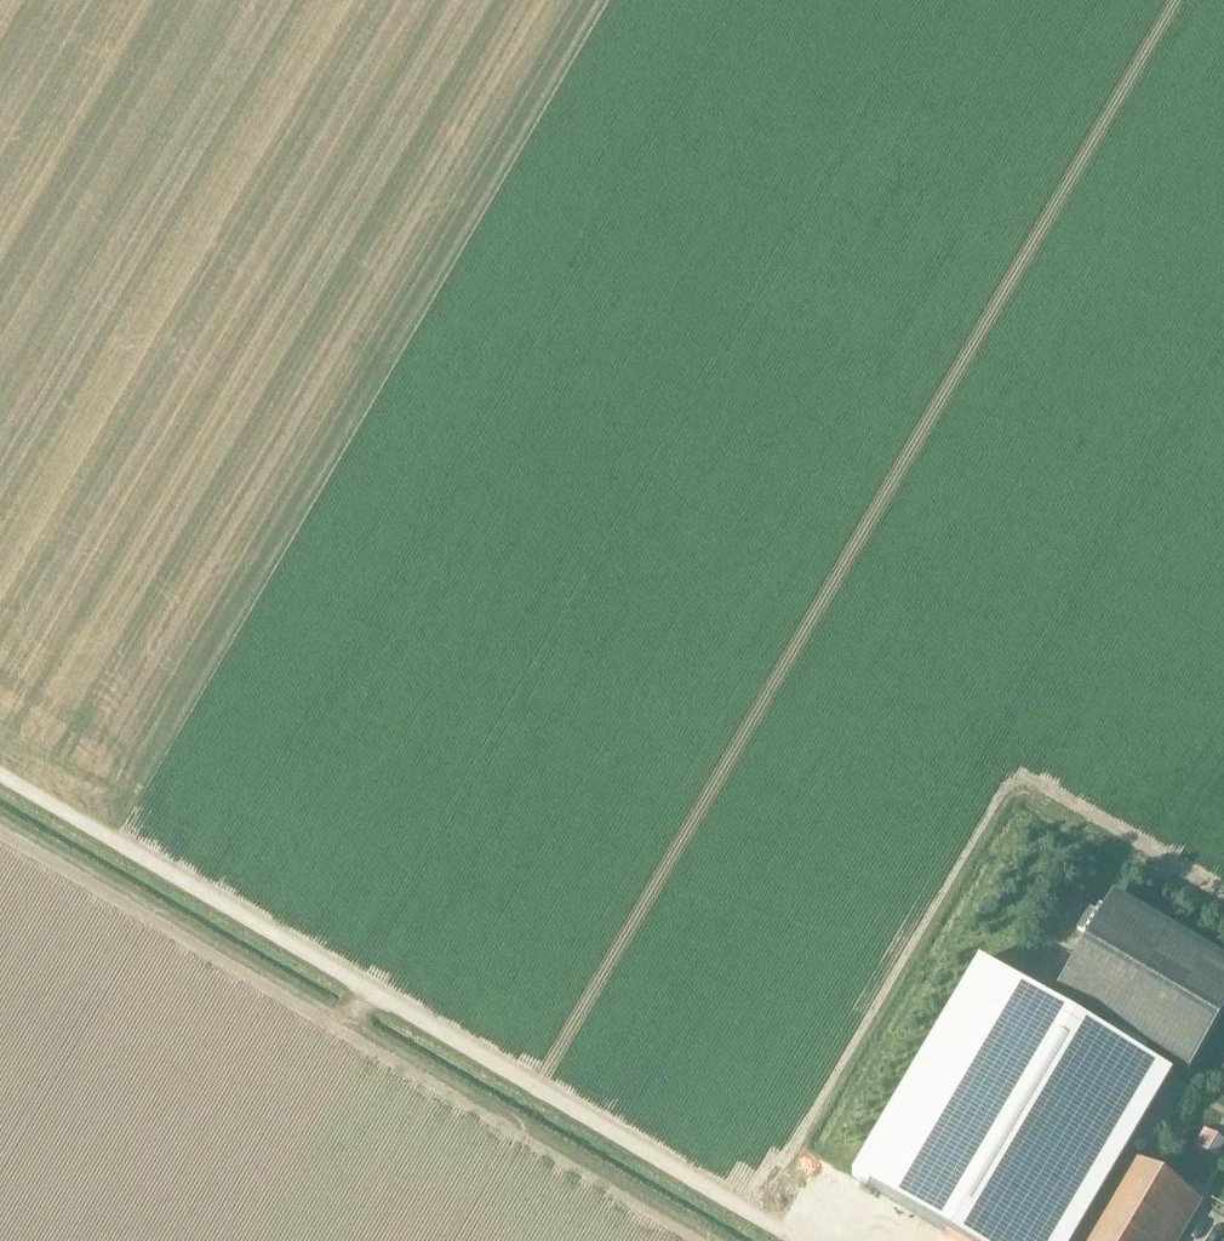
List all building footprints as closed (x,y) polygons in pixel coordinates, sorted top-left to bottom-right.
[(1056,997),(1110,1030),(1148,1052),(1188,1076),(1223,1016),(1223,967),(1113,901),(1102,919),(1089,912),(1077,933),(1089,940),(1056,997)] [(851,1180),(953,1240),(1074,1240),(1125,1155),(1170,1080),(1141,1063),(1148,1052),(1110,1030),(1104,1040),(978,965),(851,1180)] [(1223,1142),(1223,1137),(1203,1125),(1193,1143),(1216,1156),(1223,1142)] [(798,1169),(816,1178),(828,1154),(809,1146),(798,1169)] [(1125,1155),(1074,1240),(1175,1240),(1200,1199),(1125,1155)]
